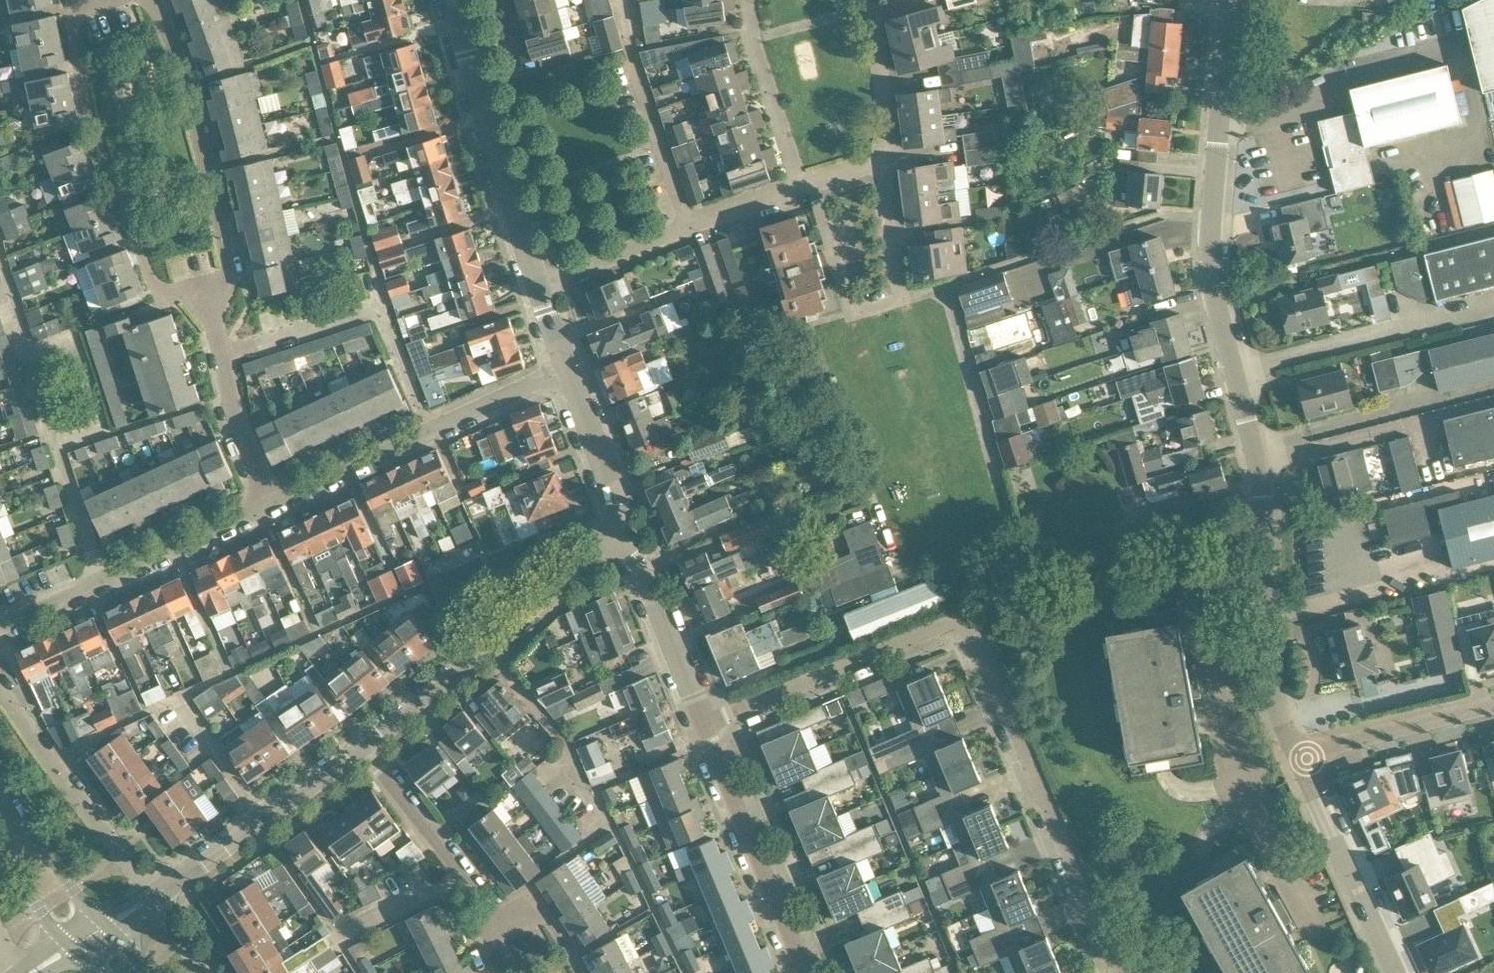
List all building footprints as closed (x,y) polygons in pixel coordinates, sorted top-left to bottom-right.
[(14,17),(40,11),(39,6),(53,3),(52,0),(10,0),(14,17)] [(175,2),(179,12),(185,10),(190,24),(225,12),(221,0),(181,0),(175,2)] [(287,4),(290,16),(302,13),(298,0),(287,4)] [(309,14),(324,10),(321,0),(306,0),(309,14)] [(342,5),(345,15),(371,9),(373,18),(406,10),(404,0),(360,0),(342,5)] [(511,23),(558,10),(558,9),(567,6),(570,5),(569,0),(516,0),(520,11),(509,14),(511,23)] [(584,2),(590,22),(614,15),(610,0),(593,0),(584,2)] [(639,2),(640,2),(642,13),(665,10),(663,0),(638,0),(639,2)] [(686,7),(689,27),(726,22),(724,10),(735,8),(734,0),(686,7)] [(950,9),(978,1),(978,0),(948,0),(950,9)] [(1462,7),(1483,92),(1493,90),(1493,0),(1477,0),(1462,7)] [(573,27),(567,6),(558,9),(558,10),(511,23),(514,32),(524,29),(527,39),(564,29),(573,27)] [(887,21),(894,46),(937,34),(934,21),(943,19),(940,7),(887,21)] [(1139,33),(1138,45),(1179,49),(1182,24),(1172,23),(1174,9),(1161,8),(1150,10),(1150,13),(1135,14),(1133,32),(1139,33)] [(324,10),(309,14),(313,28),(328,23),(324,10)] [(373,18),(349,24),(355,47),(369,44),(368,42),(392,36),(412,31),(406,10),(373,18)] [(665,10),(642,13),(645,34),(661,31),(659,22),(666,21),(665,10)] [(40,11),(14,17),(20,46),(61,38),(55,15),(42,18),(40,11)] [(225,12),(190,24),(196,39),(190,41),(193,51),(234,36),(225,12)] [(1363,22),(1373,23),(1374,12),(1363,12),(1363,22)] [(302,13),(290,16),(293,26),(304,23),(302,13)] [(614,15),(590,22),(594,21),(603,53),(622,47),(616,25),(614,15)] [(572,58),(564,29),(527,39),(530,50),(520,53),(523,63),(539,58),(542,66),(543,71),(573,63),(572,58)] [(1031,41),(1038,40),(1036,30),(1011,34),(1015,59),(1017,71),(1035,67),(1031,41)] [(726,34),(640,53),(646,69),(675,59),(689,56),(696,75),(732,63),(732,62),(740,60),(733,40),(728,41),(726,34)] [(937,34),(894,46),(900,71),(953,57),(950,45),(940,47),(937,34)] [(234,36),(193,51),(197,61),(203,59),(208,73),(243,62),(234,36)] [(16,77),(26,75),(53,69),(52,64),(66,61),(61,38),(20,46),(20,47),(10,49),(15,70),(16,77)] [(331,42),(318,45),(321,58),(335,54),(331,42)] [(415,43),(364,57),(369,77),(388,72),(421,63),(415,43)] [(1179,49),(1138,45),(1117,44),(1116,59),(1149,62),(1147,75),(1098,92),(1104,111),(1118,107),(1142,99),(1164,91),(1165,74),(1177,75),(1179,49)] [(958,56),(961,69),(990,63),(988,50),(958,56)] [(339,59),(322,64),(328,88),(346,84),(339,59)] [(993,76),(1017,71),(1015,59),(990,63),(961,69),(963,84),(993,78),(993,76)] [(349,93),(352,104),(426,83),(421,63),(388,72),(391,81),(349,93)] [(732,63),(696,75),(702,94),(749,78),(746,70),(736,73),(732,63)] [(1336,193),(1356,188),(1375,183),(1366,146),(1462,122),(1447,64),(1350,89),(1356,111),(1318,121),(1324,146),(1328,145),(1332,158),(1328,159),(1336,193)] [(53,69),(26,75),(33,103),(73,95),(68,72),(54,75),(53,69)] [(305,72),(308,84),(320,81),(317,69),(305,72)] [(248,72),(211,82),(215,98),(209,99),(212,109),(255,98),(248,72)] [(749,78),(702,94),(709,114),(745,102),(741,90),(752,87),(749,78)] [(676,80),(662,85),(665,95),(679,90),(676,80)] [(320,81),(308,84),(311,95),(312,95),(323,92),(320,81)] [(426,83),(352,104),(355,114),(396,103),(399,112),(432,102),(426,83)] [(902,106),(904,121),(942,116),(940,103),(953,101),(951,87),(899,94),(900,106),(902,106)] [(73,95),(33,103),(39,134),(66,128),(65,121),(78,118),(73,95)] [(255,98),(212,109),(214,119),(221,118),(224,133),(261,123),(255,98)] [(1118,107),(1104,111),(1099,112),(1098,126),(1106,127),(1121,129),(1121,130),(1139,132),(1137,148),(1169,151),(1172,121),(1140,118),(1142,99),(1118,107)] [(432,102),(399,112),(402,122),(387,126),(374,130),(376,141),(390,137),(418,129),(438,124),(432,102)] [(745,102),(709,114),(715,133),(762,117),(759,108),(748,112),(745,102)] [(659,108),(666,128),(676,125),(669,104),(659,108)] [(327,106),(316,109),(321,126),(320,126),(323,136),(335,132),(332,122),(327,106)] [(942,116),(904,121),(905,135),(904,135),(906,147),(958,140),(957,126),(943,128),(942,116)] [(762,117),(715,133),(722,152),(758,140),(754,129),(765,125),(762,117)] [(276,119),(266,122),(268,133),(279,131),(276,119)] [(261,123),(224,133),(228,148),(222,149),(225,160),(268,149),(261,123)] [(672,147),(684,143),(677,124),(676,125),(666,128),(672,147)] [(352,125),(340,129),(346,150),(358,146),(352,125)] [(1020,137),(1018,125),(1003,128),(1005,139),(1020,137)] [(0,133),(0,145),(12,142),(10,131),(0,133)] [(964,135),(966,150),(998,146),(996,131),(964,135)] [(441,136),(382,154),(385,165),(411,157),(414,166),(447,156),(441,136)] [(69,137),(50,145),(41,148),(53,176),(93,160),(85,139),(71,144),(69,137)] [(684,143),(672,147),(678,167),(693,162),(693,161),(702,158),(696,139),(684,143)] [(758,140),(722,152),(728,171),(775,156),(772,147),(761,150),(758,140)] [(326,147),(328,156),(332,171),(343,168),(339,153),(340,153),(337,143),(326,147)] [(998,146),(966,150),(968,166),(1000,162),(999,154),(998,146)] [(1014,152),(999,154),(1000,162),(1015,159),(1014,152)] [(19,166),(13,153),(0,158),(0,173),(19,166)] [(357,184),(372,180),(374,179),(366,153),(348,159),(356,184),(357,184)] [(391,182),(395,194),(454,175),(447,156),(414,166),(417,175),(391,182)] [(775,156),(728,171),(735,191),(771,179),(767,168),(778,164),(775,156)] [(271,158),(227,168),(230,179),(236,178),(240,193),(277,185),(271,158)] [(93,160),(53,176),(63,203),(90,192),(88,188),(102,183),(93,160)] [(693,162),(678,167),(685,186),(699,181),(693,162)] [(901,169),(904,197),(937,192),(956,190),(955,177),(953,162),(901,169)] [(343,168),(332,171),(338,190),(340,198),(351,195),(349,187),(343,168)] [(1471,172),(1478,219),(1493,217),(1493,169),(1471,172)] [(1119,171),(1118,187),(1116,206),(1129,207),(1130,203),(1132,203),(1132,210),(1141,211),(1141,204),(1158,206),(1161,174),(1131,171),(1131,173),(1119,171)] [(454,175),(395,194),(396,194),(399,204),(424,196),(427,206),(460,195),(454,175)] [(1042,179),(1045,191),(1058,188),(1054,176),(1042,179)] [(372,180),(357,184),(358,189),(363,204),(372,201),(372,200),(379,198),(374,184),(373,184),(372,180)] [(699,181),(685,186),(691,206),(706,201),(699,181)] [(237,210),(239,220),(282,210),(277,185),(240,193),(243,208),(237,210)] [(1065,208),(1084,200),(1078,186),(1059,194),(1065,208)] [(937,192),(904,197),(908,224),(961,218),(960,215),(971,214),(968,188),(956,190),(937,192)] [(90,192),(63,203),(74,230),(114,215),(106,194),(92,199),(90,192)] [(351,195),(340,198),(343,209),(354,206),(351,195)] [(407,222),(411,233),(466,216),(460,195),(427,206),(430,215),(407,222)] [(1282,207),(1286,222),(1272,226),(1275,239),(1278,239),(1284,263),(1285,263),(1295,261),(1315,256),(1309,233),(1328,228),(1320,197),(1282,207)] [(372,201),(363,204),(369,224),(378,221),(372,201)] [(0,214),(0,219),(3,226),(29,216),(24,205),(0,214)] [(980,225),(1012,221),(1009,205),(978,209),(980,225)] [(288,236),(282,210),(239,220),(241,230),(248,228),(251,244),(288,236)] [(74,230),(65,234),(76,261),(85,258),(111,247),(110,243),(123,237),(114,215),(74,230)] [(29,216),(3,226),(7,239),(34,229),(29,216)] [(761,227),(764,237),(789,319),(825,307),(819,288),(824,287),(818,267),(823,266),(818,252),(814,253),(808,234),(803,235),(797,216),(761,227)] [(398,226),(372,235),(377,250),(403,241),(398,226)] [(965,254),(961,227),(927,232),(928,244),(911,246),(915,278),(967,271),(965,254)] [(378,254),(382,266),(383,268),(440,249),(444,259),(476,248),(470,228),(405,249),(404,246),(378,254)] [(351,238),(353,247),(364,244),(362,235),(351,238)] [(248,260),(250,271),(294,261),(288,236),(251,244),(254,259),(248,260)] [(728,237),(718,240),(721,248),(731,244),(728,237)] [(1140,274),(1167,266),(1159,237),(1127,246),(1127,248),(1108,253),(1116,281),(1140,274)] [(1391,263),(1397,286),(1421,300),(1436,296),(1437,300),(1493,286),(1493,237),(1391,263)] [(694,248),(704,275),(718,270),(716,262),(709,244),(709,243),(694,248)] [(364,244),(353,247),(356,260),(368,257),(364,244)] [(690,244),(676,249),(681,261),(695,256),(690,244)] [(731,244),(721,248),(723,252),(724,254),(733,251),(732,249),(731,244)] [(111,247),(85,258),(96,285),(135,270),(127,248),(114,253),(111,247)] [(422,286),(422,287),(483,267),(476,248),(444,259),(446,268),(426,275),(429,283),(422,286)] [(733,251),(724,254),(726,261),(736,258),(733,251)] [(736,258),(726,261),(729,268),(738,265),(736,258)] [(39,261),(13,272),(18,284),(44,274),(39,261)] [(294,261),(250,271),(252,281),(259,279),(262,295),(299,287),(294,261)] [(1295,261),(1285,263),(1287,272),(1297,270),(1295,261)] [(738,265),(729,268),(731,275),(741,272),(738,265)] [(1372,298),(1386,294),(1379,265),(1365,268),(1368,282),(1372,298)] [(1129,291),(1125,292),(1129,305),(1133,304),(1175,292),(1167,266),(1140,274),(1144,287),(1140,288),(1140,286),(1129,289),(1129,291)] [(483,267),(422,287),(426,297),(453,288),(456,298),(489,287),(483,267)] [(1365,268),(1339,275),(1342,289),(1368,282),(1365,268)] [(135,270),(96,285),(108,314),(139,302),(136,295),(144,292),(135,270)] [(704,275),(693,280),(697,291),(708,287),(713,302),(727,297),(718,270),(704,275)] [(741,272),(731,275),(734,282),(743,279),(741,272)] [(44,274),(18,284),(23,296),(49,286),(44,274)] [(1012,301),(1003,274),(958,289),(966,315),(1012,301)] [(1321,287),(1298,293),(1279,298),(1287,331),(1331,320),(1324,293),(1342,289),(1339,275),(1319,280),(1321,287)] [(406,276),(387,282),(392,296),(408,291),(411,290),(406,276)] [(626,277),(589,292),(582,294),(591,319),(649,296),(645,284),(631,289),(626,277)] [(1063,299),(1077,295),(1072,281),(1072,279),(1058,284),(1050,286),(1051,290),(1044,292),(1042,295),(1040,299),(1040,302),(1042,306),(1063,299)] [(745,285),(735,288),(738,295),(747,292),(745,285)] [(459,307),(445,312),(429,317),(432,328),(496,308),(489,287),(456,298),(459,307)] [(408,291),(392,296),(396,307),(411,302),(408,291)] [(747,292),(738,295),(740,302),(750,299),(747,292)] [(1078,339),(1073,325),(1070,313),(1082,310),(1077,295),(1063,299),(1042,306),(1055,347),(1078,339)] [(708,305),(712,316),(732,308),(727,297),(708,305)] [(750,299),(740,302),(743,309),(752,306),(750,299)] [(672,301),(660,307),(671,331),(683,325),(672,301)] [(752,306),(743,309),(745,316),(755,312),(752,306)] [(622,322),(607,328),(589,335),(595,351),(598,349),(601,357),(620,350),(668,330),(658,307),(642,314),(646,322),(625,330),(622,322)] [(755,312),(745,316),(748,323),(757,319),(755,312)] [(1035,339),(1026,312),(969,330),(978,358),(1035,339)] [(130,316),(108,325),(110,334),(126,329),(154,415),(200,400),(194,382),(188,384),(181,361),(187,359),(181,342),(175,343),(171,333),(178,331),(172,313),(133,326),(130,318),(131,318),(130,316)] [(1155,342),(1187,333),(1181,313),(1152,322),(1153,323),(1138,328),(1140,333),(1130,335),(1130,336),(1120,339),(1123,351),(1155,342)] [(405,316),(399,318),(401,322),(406,338),(410,336),(411,336),(409,328),(408,326),(405,316)] [(58,317),(32,328),(37,341),(63,331),(58,317)] [(517,341),(509,317),(467,331),(470,341),(457,345),(461,361),(463,360),(517,341)] [(757,319),(748,323),(750,330),(760,327),(757,319)] [(369,322),(349,329),(357,349),(367,346),(363,336),(373,333),(369,322)] [(96,327),(86,330),(90,340),(91,339),(100,337),(96,327)] [(349,329),(330,336),(334,346),(343,342),(346,353),(357,349),(349,329)] [(1192,352),(1187,333),(1155,342),(1123,351),(1123,352),(1121,352),(1126,371),(1163,360),(1163,361),(1192,352)] [(1372,362),(1380,391),(1401,386),(1401,387),(1407,385),(1411,382),(1413,381),(1425,370),(1434,368),(1440,391),(1493,377),(1493,334),(1430,350),(1429,347),(1392,357),(1390,347),(1370,352),(1372,362)] [(330,336),(309,342),(318,362),(328,359),(324,349),(334,346),(330,336)] [(91,339),(90,340),(93,350),(103,346),(100,337),(91,339)] [(423,338),(407,343),(420,377),(435,371),(430,355),(423,338)] [(463,360),(461,361),(435,371),(420,377),(430,406),(447,400),(439,379),(468,373),(468,375),(479,371),(483,381),(484,380),(485,384),(498,379),(497,376),(526,366),(517,341),(463,360)] [(309,342),(290,349),(298,369),(318,362),(309,342)] [(13,354),(10,345),(0,349),(0,359),(13,354)] [(106,356),(103,346),(93,350),(96,359),(106,356)] [(290,349),(270,355),(279,375),(298,369),(290,349)] [(641,351),(619,359),(601,367),(614,400),(643,388),(644,390),(655,386),(654,384),(674,376),(665,355),(646,363),(641,351)] [(0,359),(0,368),(6,366),(10,377),(19,374),(13,354),(0,359)] [(270,355),(251,361),(256,371),(266,368),(269,379),(279,375),(270,355)] [(109,365),(106,356),(96,359),(99,369),(109,365)] [(1131,395),(1140,392),(1145,391),(1145,390),(1199,375),(1193,356),(1174,362),(1164,365),(1164,367),(1149,371),(1151,376),(1142,378),(1136,380),(1137,381),(1128,384),(1131,395)] [(1025,357),(1002,365),(979,373),(988,397),(1022,386),(1022,385),(1033,381),(1025,357)] [(256,371),(251,361),(243,364),(246,374),(256,371)] [(112,375),(109,365),(99,369),(102,378),(112,375)] [(390,368),(370,377),(385,411),(396,406),(400,415),(410,410),(405,399),(404,399),(390,368)] [(816,369),(806,373),(813,391),(823,388),(816,369)] [(1298,381),(1307,415),(1308,417),(1352,406),(1343,369),(1298,381)] [(115,384),(112,375),(102,378),(105,388),(115,384)] [(1145,391),(1140,392),(1144,405),(1162,399),(1164,406),(1205,394),(1199,375),(1145,390),(1145,391)] [(370,377),(351,385),(371,429),(379,425),(375,416),(385,411),(370,377)] [(1,391),(4,400),(26,393),(23,384),(1,391)] [(118,394),(115,384),(105,388),(108,397),(118,394)] [(351,385),(333,394),(348,428),(359,423),(363,432),(371,429),(351,385)] [(1022,386),(988,397),(995,419),(992,420),(1027,408),(1029,407),(1022,386)] [(617,406),(625,427),(651,416),(647,406),(662,400),(665,406),(679,400),(675,391),(665,395),(662,388),(617,406)] [(15,413),(9,415),(11,420),(21,417),(21,416),(32,412),(26,393),(10,398),(15,413)] [(121,404),(118,394),(108,397),(112,407),(121,404)] [(333,394),(314,402),(334,446),(342,442),(338,433),(348,428),(333,394)] [(679,400),(665,406),(668,415),(682,410),(679,400)] [(314,402),(296,411),(311,445),(322,440),(326,449),(334,446),(314,402)] [(1052,402),(1033,409),(1038,426),(1058,419),(1052,402)] [(124,413),(121,404),(112,407),(115,416),(124,413)] [(515,425),(490,434),(495,448),(549,428),(540,404),(511,415),(515,425)] [(1444,420),(1455,466),(1493,457),(1493,407),(1444,420)] [(1032,421),(1027,408),(992,420),(998,440),(1022,432),(1020,425),(1032,421)] [(195,410),(182,414),(186,424),(198,420),(195,410)] [(1161,448),(1141,454),(1147,474),(1202,458),(1198,443),(1215,438),(1207,410),(1164,423),(1168,435),(1182,431),(1187,445),(1183,450),(1163,456),(1161,448)] [(296,411),(277,420),(296,463),(305,459),(301,450),(311,445),(296,411)] [(32,412),(21,416),(21,417),(11,420),(16,439),(39,433),(32,412)] [(128,423),(124,413),(115,416),(118,426),(128,423)] [(174,416),(174,417),(177,427),(186,424),(182,414),(174,416)] [(651,416),(625,427),(633,448),(675,431),(668,415),(653,421),(651,416)] [(1143,422),(1146,432),(1164,427),(1161,417),(1143,422)] [(706,433),(685,441),(693,461),(731,448),(730,445),(756,437),(750,418),(706,433)] [(164,420),(144,427),(148,437),(168,431),(164,420)] [(277,420),(276,420),(258,428),(273,462),(285,457),(289,466),(296,463),(277,420)] [(125,433),(129,444),(148,437),(144,427),(125,433)] [(549,428),(495,448),(501,462),(512,458),(526,453),(529,463),(518,467),(522,476),(553,465),(549,456),(558,453),(549,428)] [(813,444),(810,430),(796,434),(800,447),(813,444)] [(1119,447),(1119,449),(1130,485),(1143,481),(1148,498),(1154,501),(1179,494),(1177,486),(1192,483),(1195,493),(1226,484),(1220,463),(1190,471),(1189,467),(1155,476),(1148,478),(1147,474),(1141,454),(1134,430),(1112,437),(1115,448),(1119,447)] [(998,440),(1005,468),(1031,460),(1022,432),(998,440)] [(116,435),(105,439),(109,449),(120,446),(116,435)] [(105,439),(96,442),(99,453),(109,449),(105,439)] [(217,440),(199,449),(218,492),(226,489),(222,479),(233,474),(217,440)] [(32,450),(35,461),(46,457),(42,446),(32,450)] [(86,446),(75,449),(79,460),(90,456),(86,446)] [(1318,459),(1317,459),(1323,484),(1321,485),(1325,500),(1356,492),(1373,488),(1363,448),(1346,452),(1318,459)] [(199,449),(180,457),(196,492),(205,487),(210,496),(218,492),(199,449)] [(437,449),(419,457),(439,501),(443,500),(458,494),(437,449)] [(46,457),(35,461),(39,470),(49,467),(46,457)] [(180,457),(161,466),(181,509),(189,505),(185,496),(196,492),(180,457)] [(419,457),(399,466),(422,513),(432,508),(430,505),(438,502),(439,501),(419,457)] [(690,493),(724,479),(738,473),(734,465),(721,470),(720,468),(695,478),(691,470),(685,468),(675,472),(677,477),(647,489),(654,504),(656,508),(690,493)] [(161,466),(143,474),(158,508),(169,504),(173,513),(181,509),(161,466)] [(399,466),(381,474),(395,505),(395,506),(401,519),(410,515),(421,538),(430,534),(429,530),(399,466)] [(501,486),(484,493),(490,508),(506,502),(515,523),(521,537),(518,539),(518,540),(540,532),(533,516),(568,503),(555,470),(536,477),(517,484),(518,487),(504,492),(501,486)] [(143,474),(124,483),(144,526),(152,522),(148,513),(158,508),(143,474)] [(381,474),(361,484),(382,528),(386,537),(396,533),(392,523),(401,519),(395,506),(395,505),(381,474)] [(467,485),(472,496),(473,497),(475,496),(486,490),(481,478),(467,485)] [(124,483),(106,491),(121,525),(132,521),(136,530),(144,526),(124,483)] [(44,488),(48,499),(59,495),(55,484),(44,488)] [(690,493),(656,508),(664,527),(663,527),(670,542),(755,506),(749,490),(727,499),(726,495),(696,507),(690,493)] [(1462,502),(1459,490),(1384,510),(1392,545),(1444,532),(1453,568),(1493,557),(1493,494),(1462,502)] [(106,491),(87,500),(101,531),(99,532),(104,544),(115,539),(111,530),(121,525),(106,491)] [(59,495),(48,499),(51,509),(62,506),(59,495)] [(364,544),(374,540),(355,498),(336,506),(354,546),(360,559),(369,555),(364,544)] [(336,506),(316,515),(344,574),(349,586),(359,581),(345,551),(354,546),(336,506)] [(316,515),(298,524),(313,554),(321,572),(330,567),(335,578),(344,574),(316,515)] [(723,535),(727,548),(770,531),(765,518),(723,535)] [(804,596),(887,565),(871,519),(843,530),(852,552),(834,558),(794,575),(797,581),(757,597),(763,611),(802,595),(804,596)] [(457,543),(473,536),(466,521),(450,529),(457,543)] [(57,527),(61,537),(71,533),(68,523),(57,527)] [(298,524),(279,532),(306,592),(315,587),(303,559),(313,554),(298,524)] [(71,533),(61,537),(64,548),(75,545),(71,533)] [(395,536),(387,540),(391,548),(399,544),(395,536)] [(268,537),(249,546),(269,591),(278,587),(282,595),(292,591),(268,537)] [(12,557),(5,538),(0,540),(0,562),(12,557)] [(1046,542),(1038,541),(1032,547),(1036,555),(1044,556),(1049,550),(1046,542)] [(269,591),(249,546),(230,555),(253,606),(262,601),(260,595),(269,591)] [(679,563),(691,591),(726,577),(736,573),(746,568),(760,562),(757,555),(743,561),(739,551),(711,563),(707,552),(697,555),(679,563)] [(230,555),(212,563),(225,594),(231,606),(241,601),(245,610),(253,606),(230,555)] [(0,562),(0,584),(20,576),(12,557),(0,562)] [(397,567),(400,574),(406,587),(423,580),(415,560),(397,567)] [(391,570),(385,573),(383,562),(365,570),(370,580),(379,600),(400,590),(391,570)] [(212,563),(192,572),(212,616),(231,608),(225,594),(212,563)] [(855,579),(831,587),(837,604),(896,584),(890,567),(855,579)] [(444,573),(433,578),(439,591),(450,586),(444,573)] [(734,596),(730,588),(740,584),(736,573),(726,577),(691,591),(704,622),(731,611),(726,599),(734,596)] [(181,577),(162,586),(176,617),(185,613),(201,647),(210,643),(205,634),(207,633),(181,577)] [(936,577),(901,590),(845,613),(857,644),(948,608),(936,577)] [(162,586),(143,595),(170,654),(169,652),(179,647),(167,622),(176,617),(162,586)] [(1461,666),(1443,590),(1412,597),(1429,674),(1461,666)] [(566,612),(574,631),(575,633),(581,631),(583,636),(594,631),(594,632),(624,619),(613,591),(566,612)] [(343,601),(334,605),(339,618),(359,609),(352,592),(341,596),(343,601)] [(143,595),(125,603),(139,634),(147,630),(160,659),(170,654),(143,595)] [(125,603),(105,612),(135,679),(145,675),(135,653),(145,648),(138,635),(139,634),(125,603)] [(411,611),(392,626),(418,659),(437,644),(431,637),(441,629),(422,604),(412,612),(411,611)] [(334,605),(315,614),(321,626),(339,618),(334,605)] [(1104,620),(1106,633),(1131,776),(1204,763),(1195,710),(1205,708),(1197,659),(1186,661),(1176,607),(1104,620)] [(1454,618),(1464,659),(1476,656),(1480,669),(1488,667),(1489,670),(1493,669),(1493,624),(1483,627),(1479,612),(1454,618)] [(94,617),(75,626),(95,670),(104,665),(106,670),(116,666),(94,617)] [(286,630),(291,640),(311,631),(305,618),(285,627),(286,630)] [(594,631),(583,636),(581,636),(593,664),(617,654),(635,647),(624,619),(594,632),(594,631)] [(710,635),(719,658),(775,633),(781,631),(779,625),(773,627),(771,621),(746,631),(742,621),(710,635)] [(775,633),(719,658),(729,681),(761,667),(776,661),(771,649),(781,645),(782,647),(808,635),(803,623),(781,631),(775,633)] [(1361,624),(1347,627),(1327,632),(1335,663),(1332,663),(1337,682),(1380,671),(1372,639),(1365,641),(1361,624)] [(75,626),(56,634),(86,700),(96,696),(86,674),(95,670),(75,626)] [(392,626),(373,641),(373,642),(389,662),(399,674),(418,659),(392,626)] [(283,644),(291,640),(286,630),(285,627),(271,634),(277,647),(283,644)] [(351,636),(360,646),(371,638),(362,627),(351,636)] [(56,634),(37,643),(51,674),(60,670),(76,705),(86,700),(56,634)] [(554,634),(546,638),(550,648),(558,645),(554,634)] [(268,638),(258,642),(263,653),(273,649),(268,638)] [(362,649),(344,664),(370,697),(389,682),(379,669),(389,662),(373,642),(373,641),(371,638),(360,646),(362,649)] [(37,643),(18,652),(44,708),(53,704),(49,696),(59,692),(51,674),(37,643)] [(231,650),(238,665),(253,658),(249,649),(246,650),(243,644),(231,650)] [(211,653),(195,660),(204,681),(223,672),(220,663),(211,653)] [(370,697),(344,664),(326,679),(314,664),(305,670),(308,674),(316,686),(317,685),(332,707),(341,700),(351,712),(370,697)] [(908,667),(864,686),(865,690),(870,701),(897,690),(905,709),(944,693),(935,671),(913,680),(908,667)] [(248,669),(236,674),(245,688),(253,683),(253,680),(248,669)] [(565,672),(530,688),(546,707),(571,694),(575,693),(565,672)] [(245,688),(236,674),(214,684),(221,694),(227,704),(245,691),(244,689),(245,688)] [(316,686),(308,674),(289,687),(297,699),(297,698),(320,733),(340,719),(332,707),(317,685),(316,686)] [(647,677),(629,685),(609,692),(616,709),(628,704),(632,713),(658,702),(647,677)] [(102,685),(111,706),(117,719),(141,708),(133,689),(118,696),(111,681),(102,685)] [(486,708),(476,716),(489,731),(494,737),(515,720),(525,711),(501,681),(478,699),(486,708)] [(598,682),(575,693),(571,694),(576,705),(577,708),(604,695),(598,682)] [(167,696),(161,684),(142,693),(147,705),(167,696)] [(221,694),(214,684),(194,698),(201,708),(221,694)] [(256,704),(260,711),(263,715),(266,719),(267,719),(281,740),(291,733),(300,746),(320,733),(297,698),(297,699),(289,687),(287,684),(256,704)] [(861,689),(848,694),(853,708),(866,702),(861,689)] [(953,714),(944,693),(905,709),(914,729),(869,747),(875,761),(892,754),(931,737),(926,726),(953,714)] [(221,694),(201,708),(208,718),(227,705),(227,704),(221,694)] [(839,700),(827,705),(832,717),(843,713),(839,700)] [(658,702),(632,713),(639,731),(647,750),(673,739),(658,702)] [(762,743),(771,765),(810,749),(802,729),(829,718),(823,703),(778,722),(784,734),(762,743)] [(111,706),(92,715),(98,729),(98,730),(118,721),(117,719),(111,706)] [(71,717),(71,718),(80,738),(98,729),(92,715),(90,710),(72,718),(71,717)] [(439,741),(452,757),(466,774),(474,768),(465,758),(479,746),(484,752),(493,745),(464,710),(445,726),(450,732),(439,741)] [(263,715),(260,711),(240,725),(246,733),(270,767),(290,753),(281,740),(267,719),(266,719),(263,715)] [(71,718),(54,725),(66,746),(80,738),(71,718)] [(166,733),(156,719),(148,725),(158,739),(166,733)] [(240,725),(221,738),(227,746),(226,746),(249,780),(270,767),(246,733),(240,725)] [(89,757),(104,778),(137,753),(123,733),(89,757)] [(931,737),(892,754),(875,761),(880,774),(925,756),(933,775),(972,759),(963,737),(935,749),(931,737)] [(170,739),(162,744),(172,758),(180,752),(170,739)] [(597,740),(577,748),(593,785),(617,776),(610,761),(606,762),(597,740)] [(429,792),(445,780),(455,771),(434,745),(418,757),(417,755),(407,764),(429,792)] [(810,749),(771,765),(780,787),(802,778),(807,789),(852,771),(850,768),(866,761),(862,751),(818,769),(810,749)] [(1471,798),(1465,772),(1469,771),(1468,769),(1467,769),(1464,754),(1460,754),(1459,750),(1440,755),(1441,756),(1433,758),(1436,769),(1436,772),(1422,775),(1431,808),(1471,798)] [(180,752),(172,758),(182,771),(190,765),(180,752)] [(1388,765),(1339,777),(1352,805),(1355,803),(1364,822),(1377,816),(1376,815),(1402,803),(1400,799),(1421,789),(1411,752),(1386,758),(1388,765)] [(137,753),(104,778),(118,797),(152,773),(137,753)] [(528,756),(515,766),(524,777),(536,767),(528,756)] [(680,757),(639,774),(650,799),(685,785),(679,770),(685,768),(680,757)] [(211,758),(203,763),(213,777),(221,771),(211,758)] [(914,807),(920,820),(958,804),(954,792),(981,781),(972,759),(933,775),(942,795),(914,807)] [(868,765),(857,770),(860,778),(871,774),(868,765)] [(830,795),(857,784),(852,771),(807,789),(811,801),(790,810),(799,831),(838,815),(830,795)] [(152,773),(118,797),(132,816),(147,806),(166,792),(165,791),(152,773)] [(535,776),(516,790),(525,802),(544,787),(535,776)] [(215,785),(218,788),(230,804),(240,797),(225,777),(215,785)] [(166,792),(147,806),(161,825),(194,800),(179,781),(165,791),(166,792)] [(457,791),(465,801),(455,809),(464,822),(486,805),(477,793),(475,793),(467,783),(457,791)] [(685,785),(650,799),(660,823),(701,806),(697,796),(691,799),(685,785)] [(612,786),(602,791),(607,802),(617,797),(612,786)] [(544,787),(525,802),(534,813),(553,798),(544,787)] [(364,799),(348,811),(374,849),(401,829),(373,789),(362,797),(364,799)] [(553,798),(534,813),(540,821),(559,806),(553,798)] [(194,800),(161,825),(175,845),(208,820),(194,800)] [(963,815),(958,804),(920,820),(925,833),(940,827),(949,847),(952,846),(961,842),(1000,826),(991,804),(963,815)] [(559,806),(540,821),(549,832),(568,817),(559,806)] [(701,806),(660,823),(670,848),(705,833),(699,818),(705,816),(701,806)] [(462,832),(473,848),(506,823),(494,808),(462,832)] [(913,808),(898,814),(904,827),(919,820),(913,808)] [(328,818),(318,825),(347,867),(374,849),(348,811),(332,823),(328,818)] [(838,815),(799,831),(808,853),(830,844),(834,855),(879,837),(874,824),(846,835),(838,815)] [(568,817),(549,832),(555,840),(574,826),(568,817)] [(892,829),(887,818),(876,823),(881,834),(892,829)] [(919,821),(903,828),(908,840),(924,833),(919,821)] [(506,823),(473,848),(485,863),(517,838),(506,823)] [(630,823),(620,828),(625,838),(635,834),(630,823)] [(574,826),(555,840),(564,852),(583,837),(574,826)] [(1009,847),(1000,826),(961,842),(952,846),(960,865),(925,880),(930,892),(947,885),(948,887),(986,870),(982,859),(1009,847)] [(304,870),(299,873),(302,878),(312,870),(327,860),(306,830),(285,844),(304,870)] [(611,831),(601,838),(608,847),(618,841),(611,831)] [(896,831),(886,835),(890,846),(901,841),(896,831)] [(1405,870),(1387,878),(1404,916),(1435,902),(1434,899),(1452,891),(1433,848),(1436,846),(1430,832),(1395,848),(1405,870)] [(635,834),(625,838),(630,849),(640,844),(635,834)] [(817,876),(827,898),(866,881),(857,862),(885,850),(879,837),(834,855),(839,867),(817,876)] [(517,838),(485,863),(497,878),(529,853),(517,838)] [(601,838),(593,844),(599,853),(608,847),(601,838)] [(689,848),(694,861),(675,869),(680,880),(699,872),(730,859),(726,850),(720,853),(714,838),(689,848)] [(397,852),(406,867),(426,856),(413,840),(397,852)] [(1182,891),(1227,972),(1312,972),(1290,935),(1300,929),(1276,886),(1266,891),(1239,844),(1175,880),(1182,891)] [(529,853),(497,878),(509,894),(541,869),(529,853)] [(549,886),(558,899),(592,876),(579,856),(568,864),(566,862),(538,881),(544,890),(549,886)] [(649,859),(637,865),(651,893),(662,887),(649,859)] [(730,859),(699,872),(709,896),(734,886),(728,872),(734,869),(730,859)] [(255,881),(220,903),(234,924),(269,902),(268,902),(289,889),(297,884),(283,862),(272,869),(279,879),(261,889),(255,881)] [(632,869),(621,874),(626,885),(637,879),(632,869)] [(312,870),(302,878),(332,920),(342,912),(312,870)] [(986,870),(948,887),(953,900),(981,888),(989,908),(1028,892),(1019,870),(991,882),(986,870)] [(350,881),(357,890),(364,905),(382,896),(375,881),(367,885),(360,874),(350,881)] [(592,876),(558,899),(566,912),(561,916),(567,925),(596,905),(595,904),(606,896),(592,876)] [(637,879),(626,885),(630,894),(642,889),(637,879)] [(903,894),(902,890),(874,902),(866,881),(827,898),(836,919),(857,910),(862,922),(907,903),(924,896),(920,887),(903,894)] [(1478,889),(1485,904),(1493,900),(1493,888),(1493,882),(1478,889)] [(301,908),(309,902),(297,884),(289,889),(298,903),(301,908)] [(734,886),(709,896),(719,920),(750,908),(746,898),(740,901),(734,886)] [(931,894),(937,907),(953,900),(948,887),(931,894)] [(970,939),(975,953),(1020,934),(1015,923),(1037,914),(1028,892),(989,908),(997,928),(970,939)] [(1419,945),(1432,972),(1438,972),(1477,955),(1459,916),(1467,912),(1460,897),(1434,909),(1445,933),(1419,945)] [(668,900),(657,906),(662,916),(673,911),(668,900)] [(234,924),(246,943),(246,944),(267,931),(278,925),(282,922),(269,902),(234,924)] [(309,902),(301,908),(298,910),(302,916),(306,917),(315,911),(311,904),(309,902)] [(845,942),(854,964),(893,948),(885,928),(913,917),(907,903),(862,922),(867,933),(845,942)] [(596,905),(567,925),(573,933),(578,929),(587,943),(610,927),(596,905)] [(433,906),(408,918),(420,941),(450,926),(446,917),(440,920),(433,906)] [(750,908),(719,920),(729,945),(754,934),(748,920),(754,917),(750,908)] [(673,911),(662,916),(675,941),(685,936),(684,935),(690,932),(683,918),(678,921),(673,911)] [(284,936),(285,936),(278,925),(267,931),(246,944),(246,943),(231,953),(243,972),(245,972),(279,952),(290,945),(284,936)] [(450,926),(420,941),(432,965),(456,953),(449,939),(455,936),(450,926)] [(662,931),(651,937),(656,947),(667,942),(662,931)] [(754,934),(729,945),(739,969),(770,956),(766,946),(760,949),(754,934)] [(975,953),(968,956),(972,966),(980,963),(981,966),(1008,955),(1016,972),(1020,972),(1056,958),(1046,936),(1025,946),(1020,934),(975,953)] [(325,936),(305,950),(312,959),(331,946),(325,936)] [(685,936),(675,941),(685,963),(696,958),(685,936)] [(595,972),(606,972),(628,962),(616,938),(591,951),(598,965),(593,968),(595,972)] [(667,942),(656,947),(661,957),(672,951),(667,942)] [(360,943),(349,949),(357,962),(363,972),(374,965),(368,955),(360,943)] [(290,972),(313,972),(318,969),(338,956),(331,946),(312,959),(291,972),(290,972)] [(929,956),(902,968),(893,948),(854,964),(858,972),(926,972),(935,970),(931,960),(929,956)] [(245,972),(290,972),(291,972),(312,959),(305,950),(286,963),(279,952),(245,972)] [(432,965),(436,972),(474,972),(469,964),(463,967),(456,953),(432,965)] [(739,969),(741,972),(770,972),(768,968),(774,965),(770,956),(739,969)] [(696,958),(685,963),(690,972),(701,968),(696,958)] [(1056,958),(1020,972),(1062,972),(1056,958)] [(606,972),(633,972),(628,962),(606,972)] [(935,970),(936,972),(949,972),(946,965),(935,970)]
